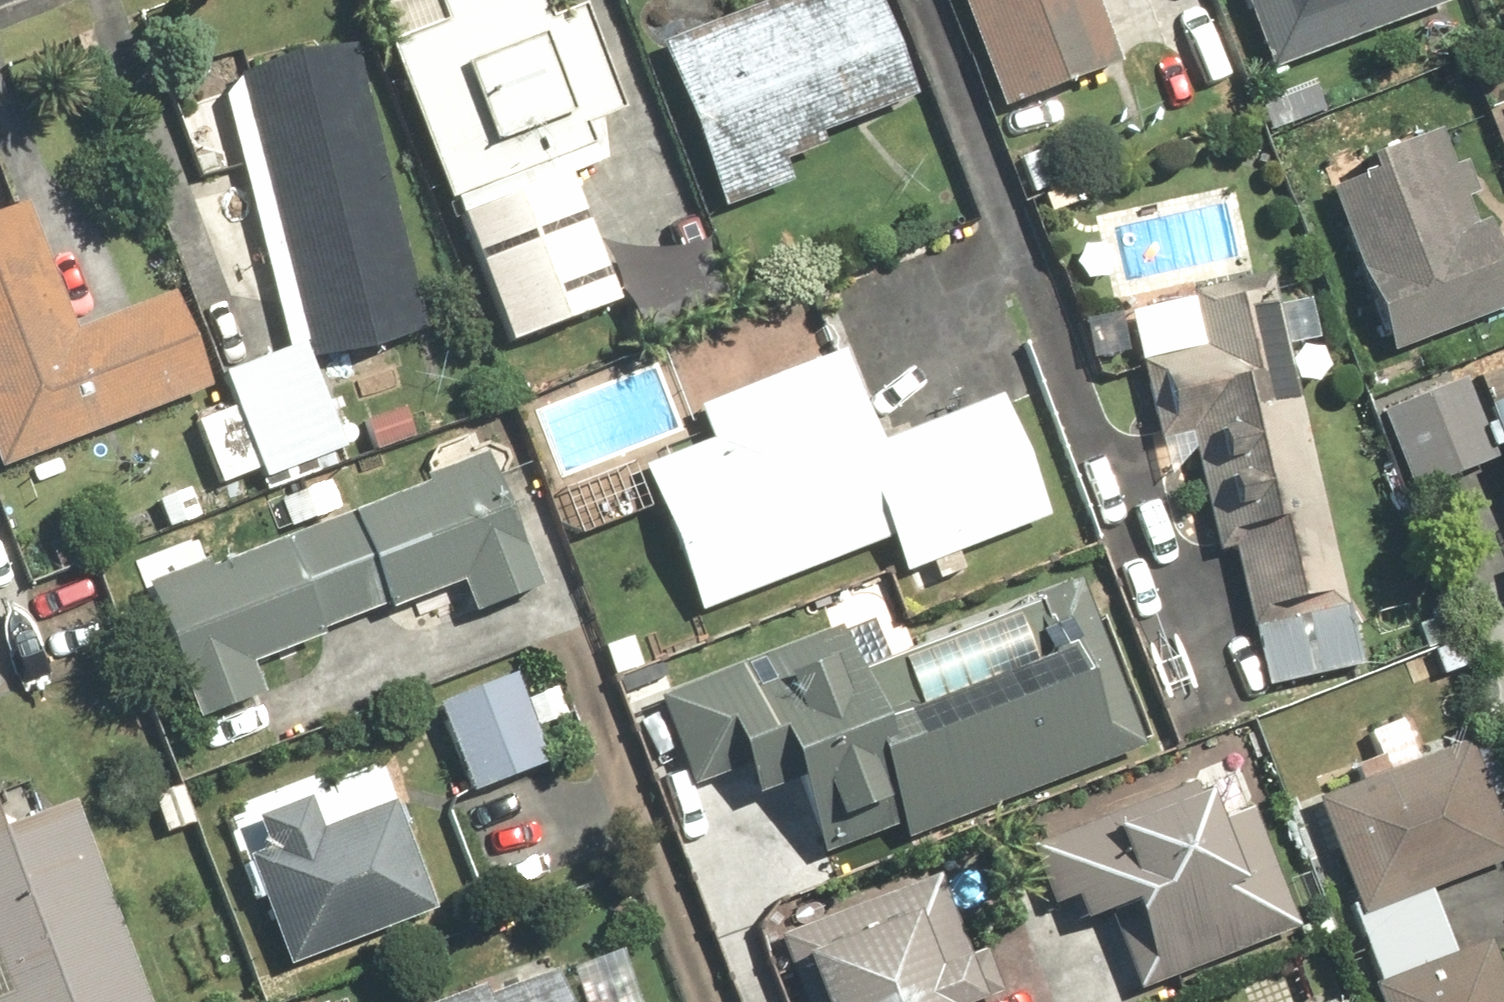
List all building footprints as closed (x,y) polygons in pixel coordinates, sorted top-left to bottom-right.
[(583,182),(618,168),(618,119),(639,114),(601,4),(564,17),(558,0),(447,0),(455,24),(400,47),(523,344),(631,299),(583,182)] [(661,48),(720,200),(788,174),(779,153),(822,136),(818,126),(909,91),(874,0),(787,0),(661,48)] [(986,105),(1104,64),(1081,0),(946,0),(986,105)] [(1255,71),(1440,1),(1440,0),(1228,0),(1255,71)] [(365,40),(181,86),(204,178),(251,167),(296,347),(316,342),(320,358),(436,329),(365,40)] [(1493,311),(1454,199),(1477,191),(1466,159),(1442,168),(1428,127),(1308,169),(1374,353),(1493,311)] [(1503,186),(1503,154),(1493,158),(1503,186)] [(280,486),(332,465),(356,456),(312,345),(251,367),(198,189),(161,201),(235,412),(199,424),(222,490),(274,472),(280,486)] [(38,207),(0,222),(0,448),(9,472),(223,390),(186,293),(81,333),(71,308),(94,299),(75,249),(57,256),(38,207)] [(1260,281),(1115,316),(1127,365),(1137,363),(1155,438),(1184,431),(1203,512),(1233,505),(1238,525),(1249,522),(1271,616),(1238,624),(1253,689),(1352,665),(1260,281)] [(706,609),(903,538),(923,594),(981,573),(973,549),(1085,509),(1041,385),(888,440),(857,355),(708,409),(719,440),(654,464),(706,609)] [(1460,409),(1446,373),(1362,407),(1395,493),(1480,460),(1503,521),(1503,391),(1460,409)] [(332,465),(280,486),(300,539),(227,567),(223,557),(152,585),(204,721),(277,693),(267,666),(476,586),(486,613),(551,588),(499,452),(434,477),(438,486),(353,518),(332,465)] [(1494,559),(1503,585),(1503,554),(1494,559)] [(1094,580),(873,663),(858,622),(661,697),(697,793),(751,772),(761,798),(809,780),(831,836),(880,817),(891,844),(1114,760),(1156,744),(1105,609),(1094,580)] [(564,762),(550,726),(579,714),(568,686),(538,698),(529,674),(444,709),(480,796),(564,762)] [(1479,935),(1439,949),(1417,885),(1496,857),(1476,801),(1503,792),(1503,760),(1494,732),(1409,762),(1396,725),(1359,738),(1366,759),(1338,769),(1344,785),(1298,801),(1369,1001),(1502,1001),(1479,935)] [(86,799),(55,810),(42,776),(1,791),(0,787),(0,1001),(160,1001),(86,799)] [(1017,850),(1040,908),(1057,901),(1064,921),(1095,909),(1127,990),(1285,928),(1234,800),(1186,819),(1174,788),(1017,850)] [(266,817),(278,848),(244,860),(260,903),(273,899),(297,964),(450,908),(410,802),(336,829),(324,796),(266,817)] [(1001,995),(971,909),(926,925),(912,885),(765,937),(788,1001),(983,1001),(1001,995)] [(451,1001),(577,1001),(559,957),(451,1001)]
